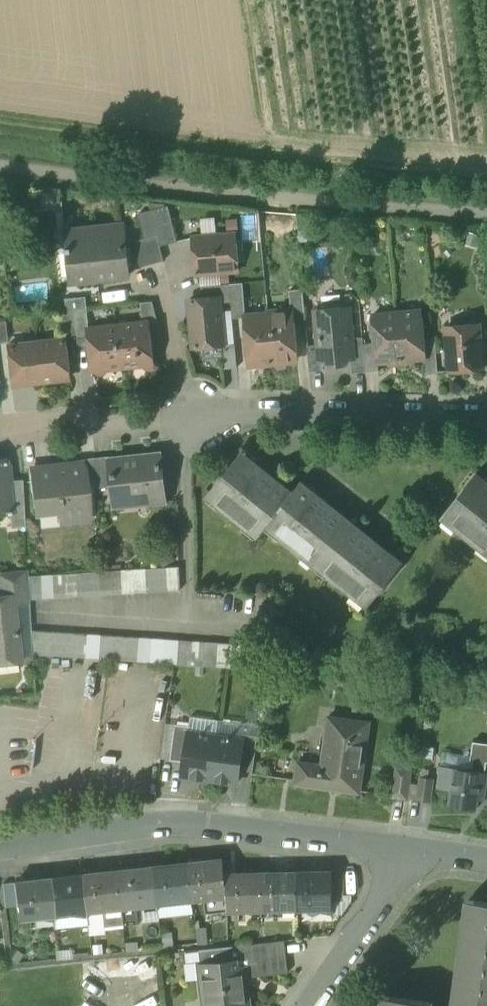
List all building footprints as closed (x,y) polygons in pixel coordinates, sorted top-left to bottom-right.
[(157,236),(159,246),(177,242),(170,213),(168,207),(151,211),(156,234),(157,236)] [(136,215),(142,240),(156,236),(157,236),(156,234),(151,211),(136,215)] [(73,251),(76,281),(128,276),(124,244),(121,245),(118,226),(64,232),(66,252),(73,251)] [(192,237),(196,275),(237,271),(234,234),(192,237)] [(163,261),(159,246),(156,236),(142,240),(134,242),(140,267),(163,261)] [(230,284),(219,285),(201,287),(202,299),(219,297),(219,303),(231,302),(233,318),(245,317),(242,283),(230,284)] [(292,309),(293,321),(305,320),(302,290),(289,291),(291,309),(292,309)] [(193,346),(193,348),(222,345),(223,345),(219,303),(219,297),(202,299),(189,300),(191,324),(193,326),(195,326),(197,344),(196,344),(196,346),(193,346)] [(323,361),(328,365),(333,359),(339,358),(345,364),(349,358),(351,358),(352,358),(350,339),(348,308),(346,309),(345,304),(341,300),(321,303),(317,307),(318,311),(316,312),(319,345),(320,361),(321,361),(323,361)] [(147,322),(147,331),(159,327),(152,301),(140,303),(145,322),(147,322)] [(87,308),(74,310),(77,334),(77,339),(89,338),(88,329),(89,329),(87,308)] [(268,311),(268,315),(273,363),(296,361),(293,321),(292,309),(291,309),(268,311)] [(64,335),(77,334),(74,310),(61,311),(64,335)] [(420,311),(396,313),(400,361),(423,359),(424,359),(423,339),(420,311)] [(378,363),(400,361),(396,313),(372,315),(375,343),(376,363),(378,363)] [(249,365),(273,363),(268,315),(245,317),(249,365)] [(130,326),(117,327),(122,367),(141,365),(148,371),(154,370),(157,366),(157,361),(154,358),(152,347),(150,348),(147,331),(147,322),(145,322),(130,324),(130,326)] [(446,327),(449,371),(481,369),(482,369),(480,345),(478,325),(446,327)] [(109,369),(122,367),(117,327),(106,329),(106,327),(89,329),(88,329),(89,338),(93,370),(98,375),(105,374),(109,369)] [(351,358),(352,373),(365,372),(363,344),(362,338),(350,339),(352,358),(351,358)] [(423,359),(425,375),(438,374),(434,338),(423,339),(424,359),(423,359)] [(7,345),(11,385),(70,379),(65,339),(7,345)] [(363,344),(365,372),(378,371),(378,363),(376,363),(375,343),(363,344)] [(222,345),(224,369),(237,368),(235,344),(223,345),(222,345)] [(307,346),(309,372),(322,371),(321,361),(320,361),(319,345),(307,346)] [(163,500),(163,504),(165,504),(159,451),(157,451),(158,455),(111,461),(111,457),(108,457),(112,487),(113,496),(144,492),(145,502),(163,500)] [(157,451),(111,457),(111,461),(158,455),(157,451)] [(258,537),(266,527),(266,526),(289,498),(262,476),(265,471),(241,452),(206,496),(258,537)] [(108,457),(94,458),(80,460),(81,464),(83,464),(85,486),(97,485),(98,488),(112,487),(108,457)] [(10,511),(7,480),(5,460),(0,460),(0,512),(10,511)] [(57,507),(58,515),(88,511),(85,486),(83,464),(81,464),(33,469),(38,509),(57,507)] [(291,493),(265,471),(262,476),(289,498),(292,493),(291,493)] [(475,474),(440,518),(486,555),(486,483),(475,474)] [(10,511),(12,528),(24,527),(21,479),(7,480),(10,511)] [(292,493),(289,498),(266,526),(266,527),(316,567),(348,527),(321,506),(324,501),(300,482),(291,493),(292,493)] [(113,506),(145,502),(144,492),(113,496),(113,506)] [(145,502),(113,506),(114,509),(163,504),(163,500),(145,502)] [(321,506),(348,527),(351,523),(324,501),(321,506)] [(57,507),(38,509),(40,527),(59,525),(58,515),(57,507)] [(88,511),(58,515),(59,525),(89,522),(88,511)] [(378,544),(351,523),(348,527),(374,549),(378,544)] [(374,549),(348,527),(316,567),(367,608),(402,564),(378,544),(374,549)] [(159,591),(170,591),(168,567),(157,568),(159,591)] [(179,567),(168,567),(170,591),(180,590),(179,567)] [(148,592),(159,591),(157,568),(147,569),(148,592)] [(135,593),(148,592),(147,569),(134,570),(135,593)] [(28,600),(28,599),(28,576),(27,576),(27,570),(0,573),(3,594),(14,593),(15,605),(29,603),(28,600)] [(111,594),(123,594),(122,570),(110,571),(111,594)] [(123,594),(135,593),(134,570),(122,570),(123,594)] [(99,595),(111,594),(110,571),(106,571),(99,572),(99,595)] [(88,596),(99,595),(99,572),(87,573),(88,596)] [(64,597),(76,596),(75,573),(63,574),(64,597)] [(76,596),(88,596),(87,573),(75,573),(76,596)] [(52,598),(64,597),(63,574),(52,575),(52,598)] [(28,599),(41,599),(40,575),(28,576),(28,599)] [(41,599),(52,598),(52,575),(40,575),(41,599)] [(17,658),(18,664),(20,663),(16,631),(18,631),(15,605),(14,593),(3,594),(3,599),(0,599),(0,659),(17,658)] [(16,631),(20,663),(32,663),(31,654),(30,630),(29,603),(15,605),(18,631),(16,631)] [(32,654),(47,655),(49,632),(46,631),(30,630),(31,654),(32,654)] [(47,655),(60,656),(62,632),(49,632),(47,655)] [(68,657),(73,657),(75,633),(69,633),(62,632),(60,656),(68,657)] [(73,657),(86,658),(88,634),(75,633),(73,657)] [(86,658),(99,659),(101,635),(88,634),(86,658)] [(99,659),(112,660),(114,636),(101,635),(99,659)] [(112,660),(125,661),(127,637),(114,636),(112,660)] [(125,661),(138,661),(140,637),(127,637),(125,661)] [(138,661),(151,662),(152,638),(140,637),(138,661)] [(151,662),(163,663),(165,639),(152,638),(151,662)] [(179,640),(165,639),(163,663),(177,664),(179,640)] [(189,665),(203,666),(205,642),(191,641),(189,665)] [(203,666),(216,667),(218,643),(205,642),(203,666)] [(216,667),(229,667),(231,644),(218,643),(216,667)] [(229,667),(242,668),(243,644),(231,644),(229,667)] [(242,668),(254,669),(256,645),(253,645),(243,644),(242,668)] [(248,704),(246,718),(260,720),(262,705),(248,704)] [(190,727),(189,733),(188,732),(184,762),(182,776),(209,780),(216,736),(218,720),(190,716),(189,726),(190,727)] [(295,785),(359,793),(369,723),(328,717),(322,766),(298,762),(295,785)] [(218,720),(216,736),(242,740),(243,734),(258,736),(259,726),(218,720)] [(170,760),(175,725),(165,723),(160,759),(170,760)] [(170,760),(184,762),(188,732),(189,733),(190,727),(189,726),(175,725),(170,760)] [(239,770),(253,772),(258,736),(243,734),(242,740),(243,740),(239,770)] [(242,740),(216,736),(209,780),(237,784),(239,770),(243,740),(242,740)] [(473,771),(485,773),(486,763),(486,744),(473,742),(471,756),(470,761),(474,761),(473,771)] [(470,761),(471,756),(442,752),(440,767),(448,768),(454,769),(473,771),(474,761),(470,761)] [(437,786),(445,787),(448,768),(440,767),(437,786)] [(392,798),(407,800),(407,798),(409,784),(411,770),(396,768),(392,798)] [(445,787),(451,788),(454,769),(448,768),(445,787)] [(454,769),(451,788),(449,806),(476,810),(478,795),(484,796),(486,777),(486,773),(485,773),(473,771),(454,769)] [(417,801),(430,803),(433,779),(420,777),(419,785),(417,799),(417,801)] [(417,799),(419,785),(409,784),(407,798),(417,799)] [(192,900),(226,896),(224,874),(223,860),(188,864),(192,900)] [(157,904),(192,900),(188,864),(153,868),(157,904)] [(123,908),(157,904),(153,868),(118,871),(122,908),(123,908)] [(103,910),(122,908),(118,871),(83,875),(87,911),(103,910)] [(331,872),(296,873),(297,909),(332,908),(332,902),(331,880),(331,872)] [(226,911),(262,910),(261,873),(224,874),(226,896),(226,911)] [(262,910),(297,909),(296,873),(261,873),(262,910)] [(53,915),(87,911),(83,875),(49,879),(53,915)] [(18,919),(53,915),(49,879),(14,883),(16,906),(18,919)] [(331,880),(332,902),(344,902),(343,880),(331,880)] [(2,884),(5,907),(16,906),(14,883),(2,884)] [(454,1005),(486,1005),(486,903),(468,901),(454,1005)] [(124,925),(123,908),(122,908),(103,910),(105,927),(124,925)] [(255,970),(256,976),(288,973),(284,941),(229,947),(230,960),(231,973),(244,972),(255,970)] [(199,950),(200,963),(230,960),(229,947),(199,950)] [(245,978),(244,972),(231,973),(230,960),(200,963),(205,1005),(248,1005),(245,978)] [(429,1004),(384,997),(383,1005),(429,1005),(429,1004)]
